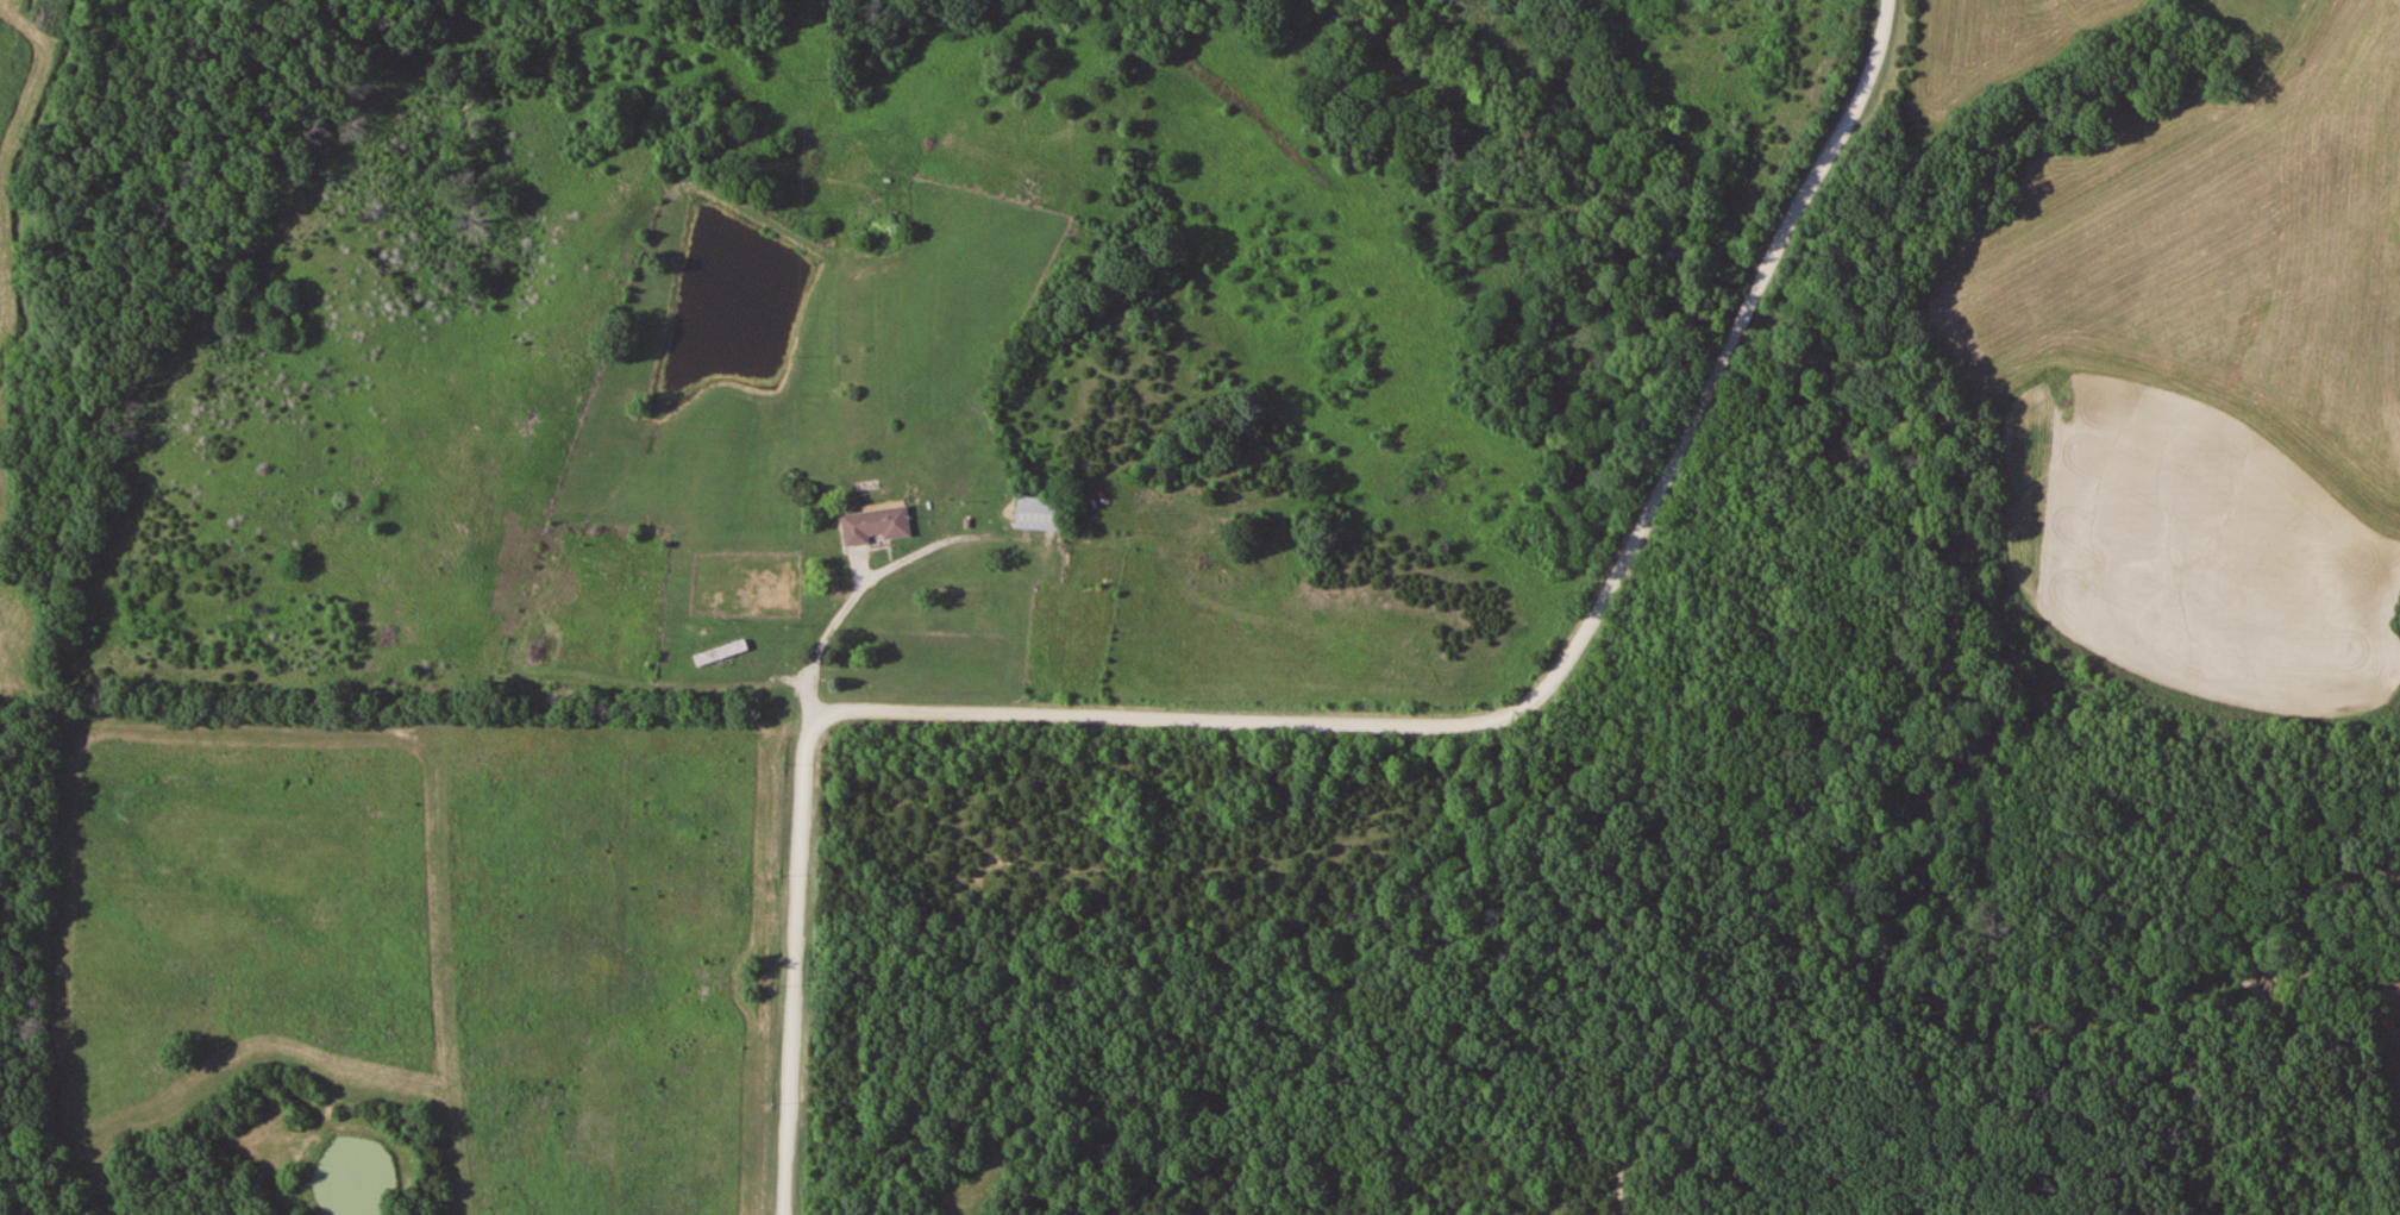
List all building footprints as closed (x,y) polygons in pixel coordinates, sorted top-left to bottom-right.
[(1065,532),(1067,498),(1018,496),(1017,530),(1065,532)] [(913,536),(910,507),(843,513),(846,547),(871,544),(871,540),(913,536)]
